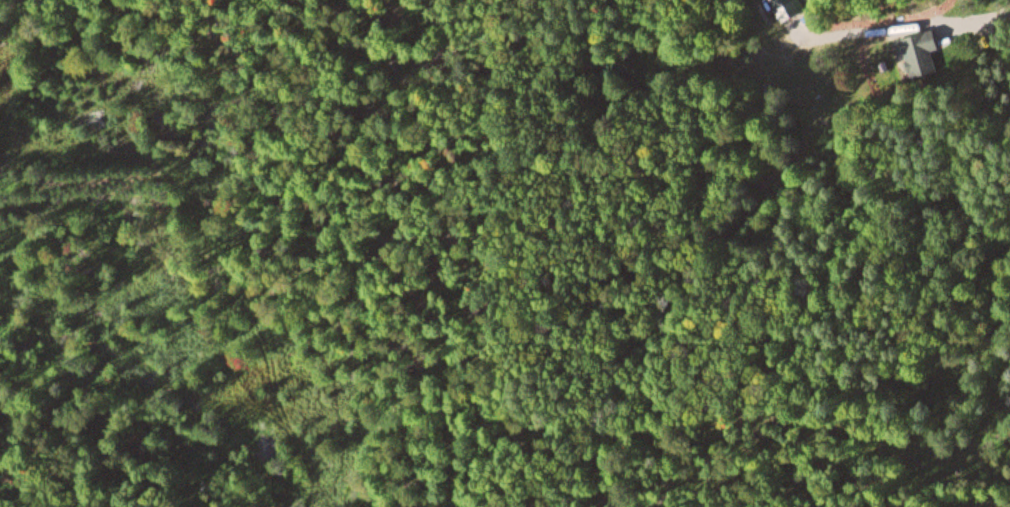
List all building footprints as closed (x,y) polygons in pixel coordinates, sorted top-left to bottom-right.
[(896,59),(906,56),(911,79),(942,72),(932,30),(892,40),(896,59)]
